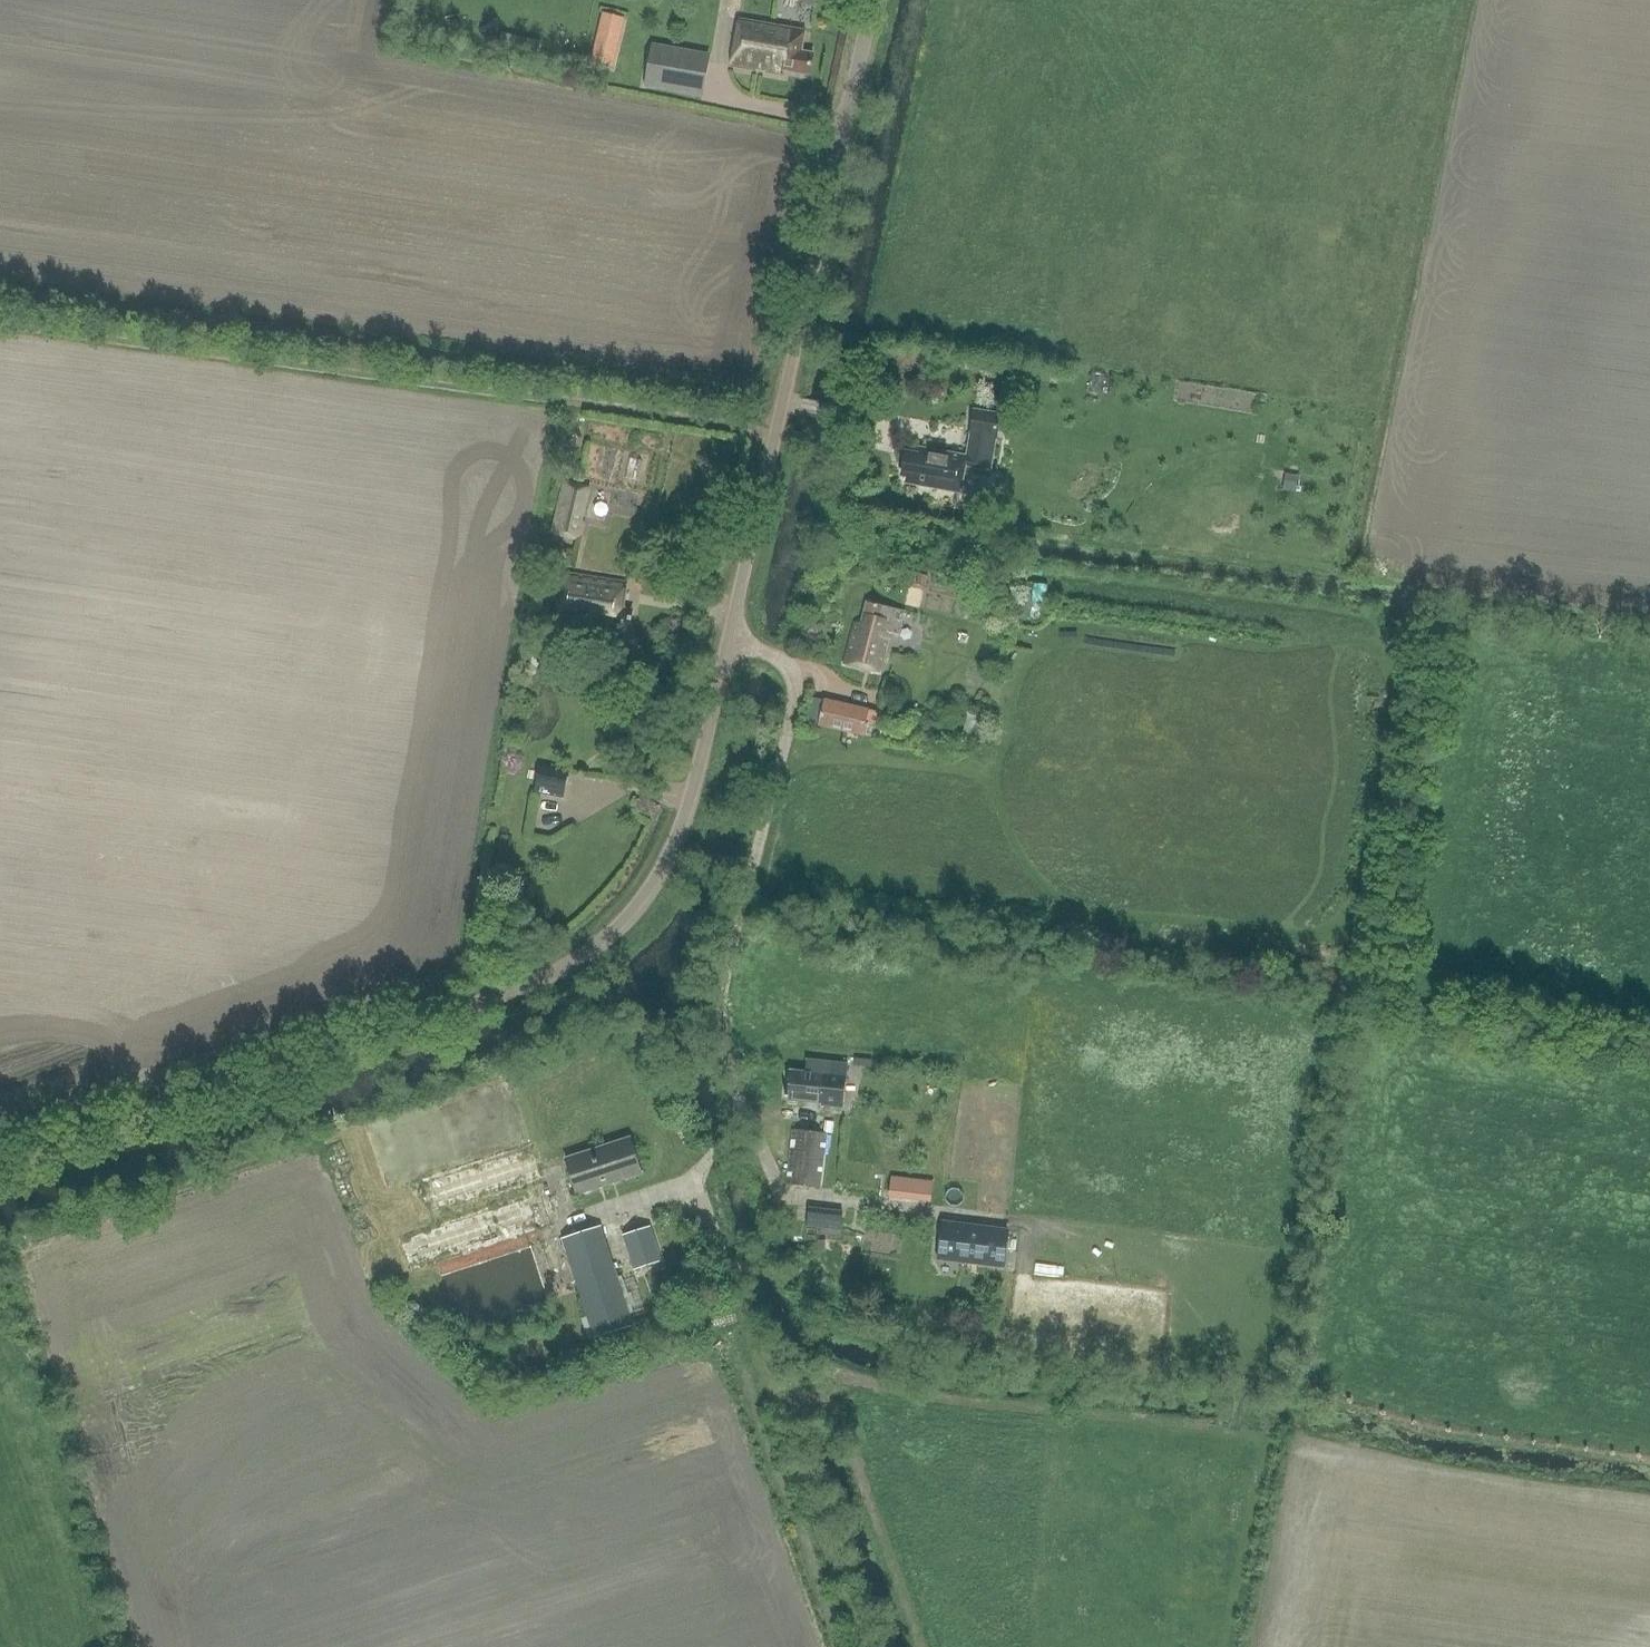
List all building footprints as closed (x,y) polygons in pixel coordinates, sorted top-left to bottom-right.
[(807,75),(811,53),(802,51),(806,31),(740,19),(731,67),(781,76),(782,70),(807,75)] [(594,62),(611,66),(615,48),(598,44),(594,62)] [(651,54),(645,87),(703,98),(709,64),(651,54)] [(966,466),(986,470),(990,471),(1001,413),(974,408),(970,432),(972,432),(968,456),(922,447),(921,452),(908,450),(903,477),(908,478),(907,483),(961,493),(966,466)] [(582,520),(585,508),(557,502),(550,534),(576,539),(576,538),(583,535),(585,521),(582,520)] [(625,627),(630,628),(633,609),(624,608),(628,583),(566,571),(556,626),(623,638),(625,627)] [(899,635),(905,612),(865,603),(861,622),(853,620),(843,665),(880,674),(889,633),(899,635)] [(825,699),(819,726),(863,736),(869,709),(825,699)] [(568,771),(539,765),(533,792),(563,798),(568,771)] [(806,1058),(805,1072),(791,1071),(788,1099),(824,1103),(823,1106),(843,1109),(848,1063),(806,1058)] [(786,1184),(821,1188),(827,1133),(792,1129),(786,1184)] [(578,1193),(642,1172),(631,1139),(567,1160),(578,1193)] [(542,1140),(428,1173),(442,1220),(406,1231),(418,1271),(445,1263),(447,1271),(474,1263),(471,1254),(550,1231),(537,1188),(555,1183),(542,1140)] [(931,1201),(933,1182),(892,1177),(890,1196),(931,1201)] [(843,1211),(809,1207),(807,1226),(841,1230),(843,1211)] [(942,1221),(937,1260),(1005,1268),(1010,1229),(942,1221)] [(594,1336),(633,1323),(601,1226),(562,1239),(594,1336)] [(634,1269),(661,1261),(650,1227),(623,1235),(634,1269)]
